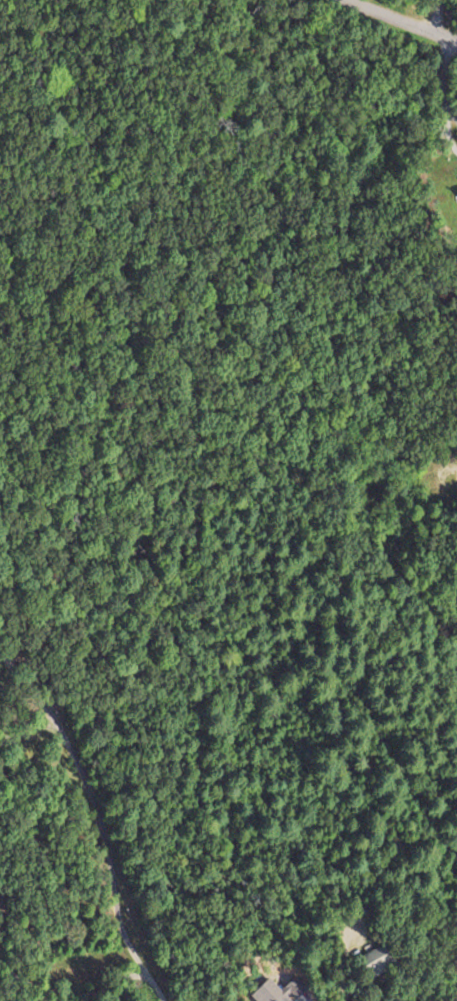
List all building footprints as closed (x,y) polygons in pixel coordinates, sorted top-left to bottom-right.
[(370,979),(397,964),(384,943),(358,959),(370,979)]
